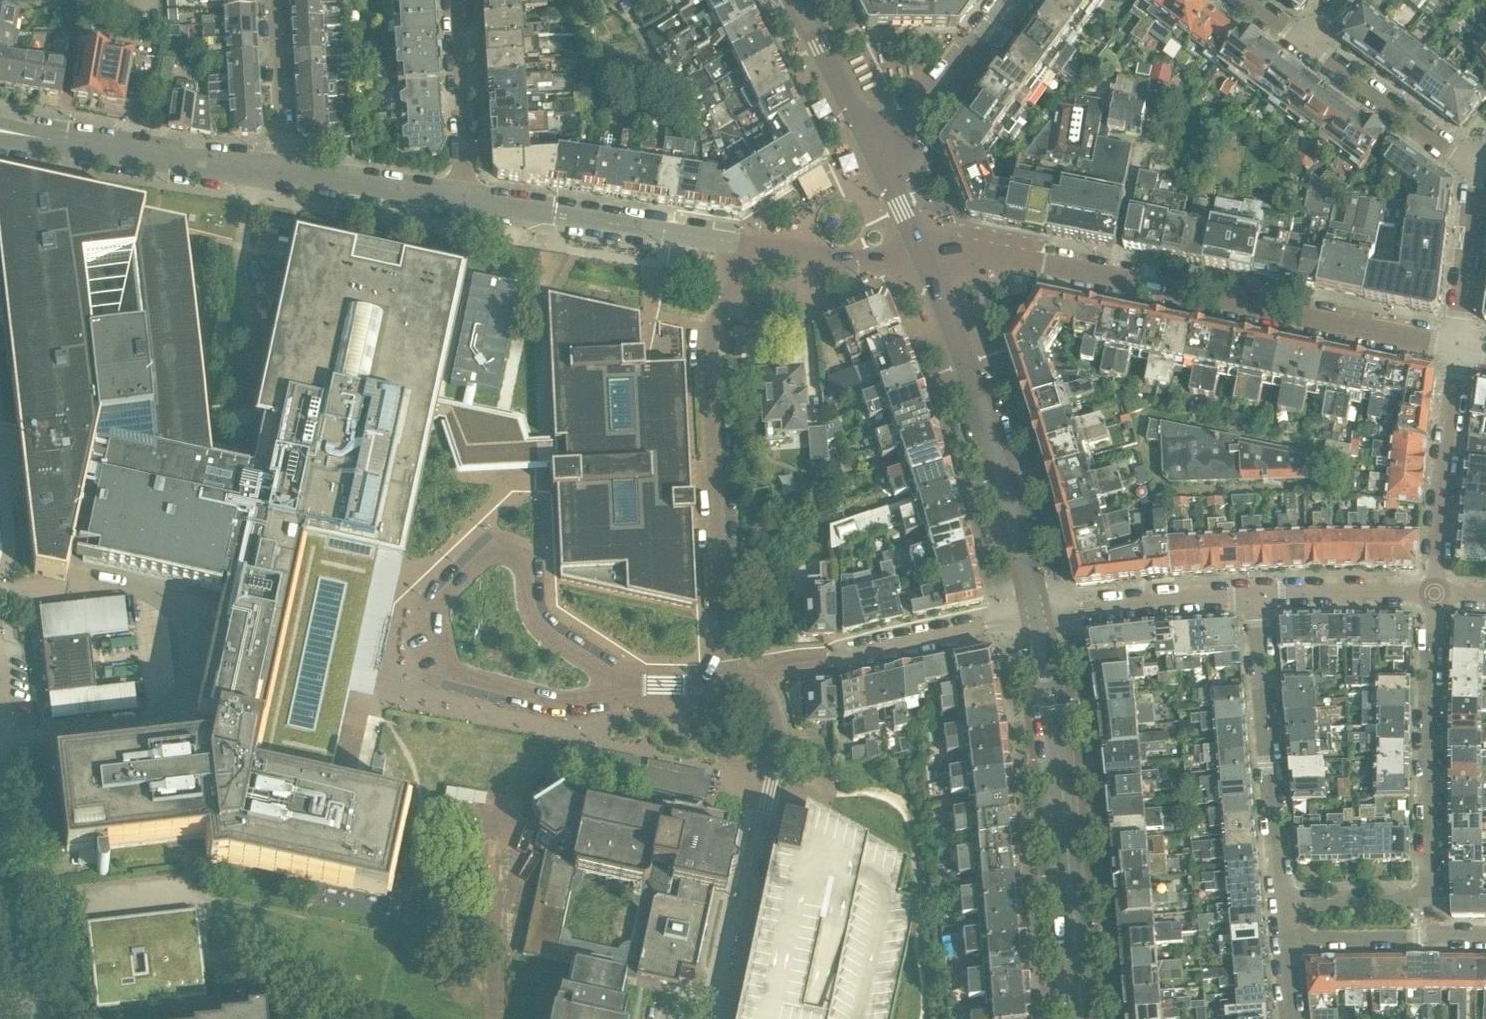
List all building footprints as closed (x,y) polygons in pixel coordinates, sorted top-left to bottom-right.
[(67,0),(65,9),(76,11),(78,2),(67,0)] [(223,9),(255,7),(254,0),(201,0),(201,2),(223,1),(223,9)] [(345,10),(360,9),(359,0),(344,0),(345,10)] [(400,23),(435,21),(434,0),(392,0),(392,9),(399,8),(400,23)] [(484,23),(521,20),(520,8),(547,6),(547,0),(512,0),(482,2),(484,23)] [(649,0),(629,0),(633,9),(649,0)] [(676,8),(690,0),(664,0),(670,11),(676,8)] [(680,15),(706,0),(690,0),(676,8),(680,15)] [(688,21),(693,29),(696,28),(710,20),(745,1),(745,0),(706,0),(680,15),(685,23),(688,21)] [(891,27),(892,0),(852,0),(864,24),(865,25),(866,26),(867,26),(868,27),(891,27)] [(931,27),(932,0),(892,0),(891,27),(931,27)] [(931,27),(955,27),(956,27),(958,26),(959,25),(977,0),(932,0),(931,27)] [(1050,2),(1084,28),(1098,9),(1086,0),(1052,0),(1050,2)] [(1098,9),(1104,0),(1086,0),(1098,9)] [(1140,2),(1153,12),(1148,17),(1157,24),(1169,8),(1172,11),(1178,8),(1181,11),(1189,0),(1141,0),(1140,2)] [(1201,0),(1189,0),(1181,11),(1178,8),(1172,11),(1169,8),(1157,24),(1151,34),(1168,46),(1172,39),(1186,49),(1193,39),(1213,11),(1214,9),(1211,7),(1210,5),(1205,1),(1202,1),(1201,0)] [(1301,12),(1310,0),(1285,0),(1301,12)] [(1417,8),(1418,9),(1425,0),(1406,0),(1417,8)] [(656,52),(666,70),(754,18),(745,1),(710,20),(696,28),(693,29),(656,52)] [(1050,2),(1036,21),(1070,47),(1084,28),(1050,2)] [(321,3),(291,6),(292,23),(344,20),(344,9),(333,9),(333,11),(330,11),(330,9),(324,6),(322,6),(322,3),(321,3)] [(1350,48),(1362,57),(1386,25),(1373,15),(1376,11),(1366,4),(1340,41),(1346,45),(1346,46),(1350,49),(1350,48)] [(202,17),(202,25),(256,23),(255,7),(223,9),(224,16),(202,17)] [(1423,12),(1418,9),(1417,8),(1409,19),(1415,23),(1423,12)] [(15,55),(15,53),(22,13),(0,9),(0,52),(15,55)] [(65,9),(64,17),(75,19),(76,11),(65,9)] [(1218,14),(1213,11),(1193,39),(1194,40),(1194,41),(1207,50),(1203,56),(1217,66),(1219,64),(1242,33),(1238,30),(1239,29),(1238,28),(1234,24),(1231,24),(1218,15),(1218,14)] [(571,15),(572,35),(583,34),(583,15),(571,15)] [(64,17),(62,26),(73,28),(75,19),(64,17)] [(666,70),(676,87),(763,35),(754,18),(666,70)] [(344,20),(292,23),(292,28),(292,36),(323,35),(322,27),(345,26),(344,20)] [(484,23),(485,42),(545,37),(549,37),(548,26),(521,28),(521,20),(484,23)] [(395,38),(395,48),(412,48),(413,54),(421,54),(422,61),(428,61),(427,59),(437,58),(435,21),(400,23),(401,28),(401,37),(395,38)] [(1036,21),(1022,41),(1056,66),(1063,71),(1067,65),(1068,65),(1077,52),(1070,47),(1036,21)] [(1462,27),(1455,21),(1447,29),(1454,36),(1462,27)] [(203,33),(203,40),(256,37),(256,23),(202,25),(203,33)] [(1485,33),(1485,28),(1480,23),(1478,26),(1485,33)] [(1362,57),(1380,70),(1408,33),(1401,28),(1397,33),(1386,25),(1362,57)] [(73,28),(62,26),(61,34),(72,36),(73,28)] [(170,27),(170,28),(170,37),(180,37),(180,27),(170,27)] [(1244,30),(1242,33),(1219,64),(1240,79),(1265,45),(1244,30)] [(1380,70),(1400,85),(1424,52),(1413,44),(1416,40),(1408,33),(1380,70)] [(1103,34),(1099,39),(1107,45),(1111,40),(1103,34)] [(292,36),(293,53),(346,49),(346,42),(323,43),(323,35),(292,36)] [(684,97),(687,104),(772,54),(763,35),(676,87),(684,97)] [(203,47),(204,55),(257,52),(256,37),(203,40),(201,40),(201,47),(203,47)] [(485,42),(486,61),(523,58),(523,54),(546,52),(545,37),(485,42)] [(1450,44),(1456,48),(1461,42),(1456,37),(1450,44)] [(1022,41),(1008,60),(1042,85),(1056,66),(1022,41)] [(1461,42),(1456,48),(1463,54),(1468,47),(1461,42)] [(1475,54),(1485,64),(1485,42),(1475,54)] [(1285,60),(1265,45),(1240,79),(1261,94),(1285,60)] [(74,98),(103,103),(103,101),(122,104),(131,54),(83,46),(74,98)] [(396,50),(380,51),(380,57),(380,63),(391,62),(392,86),(404,85),(439,83),(438,58),(427,59),(428,61),(422,61),(421,54),(413,54),(412,48),(396,50)] [(293,53),(294,69),(325,67),(324,58),(347,57),(346,49),(293,53)] [(22,89),(27,55),(25,55),(21,54),(15,53),(15,55),(0,52),(0,85),(22,89)] [(22,89),(42,92),(48,56),(25,52),(25,55),(27,55),(22,89)] [(226,61),(227,69),(258,67),(257,52),(204,55),(205,63),(226,61)] [(1400,85),(1418,98),(1445,61),(1439,57),(1436,61),(1424,52),(1400,85)] [(1181,53),(1177,59),(1184,64),(1188,58),(1181,53)] [(687,104),(695,123),(781,72),(772,54),(687,104)] [(1166,84),(1177,63),(1158,54),(1152,67),(1143,62),(1139,70),(1166,84)] [(48,56),(42,92),(62,96),(68,59),(48,56)] [(486,61),(487,81),(551,76),(550,66),(523,68),(523,58),(486,61)] [(159,78),(171,80),(174,60),(163,59),(159,78)] [(1008,60),(995,78),(1029,103),(1042,85),(1008,60)] [(1305,75),(1285,60),(1261,94),(1273,102),(1266,112),(1274,118),(1281,108),(1305,75)] [(1418,98),(1439,113),(1466,76),(1445,61),(1418,98)] [(1067,65),(1063,71),(1080,83),(1084,77),(1068,65),(1067,65)] [(578,67),(579,75),(587,74),(586,66),(578,67)] [(206,78),(207,86),(259,82),(258,67),(227,69),(227,77),(206,78)] [(294,69),(295,84),(348,81),(348,74),(325,75),(325,67),(294,69)] [(597,85),(632,91),(635,74),(600,68),(597,85)] [(1080,83),(1063,71),(1058,76),(1076,89),(1080,83)] [(699,131),(710,134),(717,136),(789,90),(781,72),(695,123),(699,131)] [(1439,113),(1450,121),(1450,122),(1454,125),(1454,124),(1457,126),(1458,127),(1459,127),(1461,127),(1462,126),(1463,126),(1464,125),(1485,100),(1485,86),(1484,89),(1477,85),(1479,82),(1468,73),(1466,76),(1439,113)] [(1326,90),(1305,75),(1281,108),(1302,123),(1326,90)] [(487,81),(488,100),(525,98),(529,98),(538,97),(538,87),(551,86),(551,77),(551,76),(487,81)] [(995,78),(981,97),(1014,122),(1029,103),(995,78)] [(1223,89),(1230,94),(1235,85),(1229,81),(1223,89)] [(191,131),(211,135),(211,131),(210,116),(209,102),(196,100),(197,97),(195,97),(197,85),(177,82),(175,94),(173,94),(168,128),(191,131)] [(207,86),(209,102),(216,101),(216,94),(228,94),(228,101),(260,99),(259,82),(207,86)] [(336,82),(295,84),(296,100),(326,98),(337,98),(336,86),(336,82)] [(395,120),(408,120),(441,118),(439,83),(404,85),(404,86),(406,86),(406,94),(400,98),(401,106),(391,106),(391,120),(395,120)] [(1235,85),(1230,94),(1236,99),(1242,90),(1235,85)] [(588,88),(574,90),(575,98),(589,97),(588,88)] [(789,90),(717,136),(722,150),(757,205),(774,195),(755,163),(748,153),(742,142),(758,132),(797,107),(789,90)] [(1346,105),(1326,90),(1302,123),(1323,138),(1346,105)] [(606,102),(627,105),(628,98),(608,94),(606,102)] [(1020,163),(1010,225),(1049,233),(1055,201),(1056,201),(1057,195),(1063,196),(1066,182),(1080,184),(1081,184),(1090,185),(1096,150),(1099,132),(1106,125),(1108,110),(1104,102),(1081,98),(1070,96),(1064,107),(1058,106),(1057,113),(1052,120),(1025,157),(1020,163)] [(296,100),(297,116),(350,114),(349,97),(338,98),(338,105),(327,106),(326,98),(296,100)] [(966,116),(996,138),(996,137),(1009,146),(1022,128),(1014,122),(981,97),(966,116)] [(488,100),(489,120),(546,116),(551,116),(553,116),(553,106),(530,107),(529,99),(525,99),(525,98),(488,100)] [(586,118),(589,98),(574,99),(574,118),(586,118)] [(216,101),(209,102),(210,116),(261,113),(260,99),(228,101),(229,107),(217,108),(216,101)] [(1366,120),(1346,105),(1323,138),(1342,152),(1366,120)] [(809,133),(797,107),(758,132),(766,143),(791,184),(820,167),(822,161),(809,133)] [(1049,107),(1044,114),(1052,120),(1057,113),(1049,107)] [(211,131),(211,135),(216,134),(216,125),(230,124),(231,135),(255,136),(262,129),(261,113),(210,116),(211,131)] [(350,114),(297,116),(298,130),(297,131),(305,138),(305,137),(330,138),(329,123),(339,123),(340,137),(352,137),(351,123),(350,114)] [(489,120),(490,139),(539,136),(547,135),(546,116),(489,120)] [(966,116),(951,137),(978,157),(984,154),(996,138),(966,116)] [(443,153),(441,118),(408,120),(395,120),(396,130),(402,133),(403,141),(397,145),(397,155),(403,155),(410,154),(414,154),(427,153),(431,159),(439,159),(442,153),(443,153)] [(1387,135),(1366,120),(1342,152),(1357,163),(1363,168),(1387,135)] [(362,138),(361,126),(361,122),(351,123),(352,137),(352,141),(352,156),(366,158),(366,141),(362,138)] [(1253,131),(1260,136),(1267,128),(1260,123),(1253,131)] [(1055,201),(1049,233),(1048,234),(1066,238),(1066,237),(1082,241),(1099,245),(1099,244),(1117,248),(1127,196),(1124,195),(1133,147),(1109,142),(1108,141),(1116,127),(1106,125),(1096,150),(1090,185),(1081,184),(1080,184),(1066,182),(1063,196),(1057,195),(1056,201),(1055,201)] [(573,190),(593,193),(597,156),(587,155),(592,128),(582,127),(579,143),(573,190)] [(1267,128),(1260,136),(1267,141),(1273,133),(1267,128)] [(696,209),(740,216),(717,176),(710,157),(710,134),(699,131),(701,144),(703,161),(702,172),(696,209)] [(758,132),(742,142),(748,153),(757,148),(766,143),(758,132)] [(613,196),(632,199),(640,149),(630,147),(632,135),(623,133),(621,143),(613,196)] [(490,139),(492,160),(528,157),(528,147),(555,145),(555,134),(547,135),(539,136),(490,139)] [(717,176),(740,216),(757,205),(722,150),(717,136),(710,134),(710,157),(717,176)] [(971,218),(974,218),(997,168),(993,158),(987,161),(985,155),(984,154),(978,157),(951,137),(952,137),(944,148),(946,154),(946,155),(965,202),(971,218)] [(593,193),(613,196),(621,143),(612,142),(612,139),(604,138),(604,141),(600,141),(599,152),(598,152),(597,156),(593,193)] [(1404,179),(1414,187),(1430,166),(1402,146),(1402,145),(1401,145),(1400,145),(1395,141),(1394,140),(1393,140),(1393,141),(1390,145),(1389,145),(1389,146),(1382,156),(1383,165),(1390,169),(1384,177),(1396,186),(1399,186),(1404,179)] [(632,199),(656,203),(663,154),(654,153),(656,144),(641,141),(640,149),(632,199)] [(656,203),(676,206),(686,143),(676,141),(674,155),(663,154),(656,203)] [(551,187),(573,190),(579,143),(568,144),(567,151),(557,150),(556,154),(551,187)] [(676,206),(696,209),(702,172),(703,161),(701,144),(695,144),(686,143),(676,206)] [(755,163),(774,195),(791,184),(766,143),(757,148),(764,158),(755,163)] [(1295,162),(1301,166),(1307,158),(1301,153),(1295,162)] [(410,154),(403,155),(403,158),(404,163),(414,162),(414,154),(410,154)] [(497,178),(551,187),(556,154),(528,157),(492,160),(492,173),(497,179),(497,178)] [(1307,158),(1301,166),(1307,171),(1314,163),(1307,158)] [(984,221),(1010,225),(1020,163),(1012,161),(997,168),(974,218),(984,220),(984,221)] [(1410,194),(1409,205),(1450,209),(1453,186),(1451,182),(1430,166),(1414,187),(1409,193),(1410,194)] [(1125,249),(1143,253),(1155,191),(1154,191),(1158,174),(1141,171),(1137,189),(1125,249)] [(1324,183),(1343,196),(1350,187),(1341,180),(1338,184),(1328,177),(1324,183)] [(0,314),(1,321),(1,323),(8,380),(13,380),(16,411),(18,426),(18,427),(19,437),(26,499),(35,573),(35,574),(38,575),(42,576),(55,578),(66,581),(73,548),(85,551),(83,561),(96,564),(96,569),(220,595),(221,591),(222,588),(227,589),(227,592),(227,593),(224,603),(224,604),(200,717),(205,718),(199,744),(160,749),(89,757),(73,759),(56,760),(57,772),(67,854),(94,851),(106,850),(207,838),(210,864),(227,862),(386,897),(404,814),(406,805),(379,799),(367,796),(364,796),(353,793),(328,788),(345,712),(349,694),(354,671),(355,671),(356,671),(357,671),(358,671),(359,670),(361,670),(362,669),(362,668),(363,667),(364,666),(365,665),(365,664),(365,663),(365,662),(365,661),(365,660),(365,659),(365,657),(364,656),(364,655),(363,654),(362,654),(361,653),(360,652),(359,652),(358,651),(360,641),(361,641),(362,642),(364,641),(365,641),(366,641),(367,640),(368,640),(369,639),(370,638),(370,637),(371,636),(371,635),(372,634),(372,633),(372,631),(372,630),(372,629),(371,628),(371,627),(370,626),(369,625),(368,624),(368,623),(367,623),(365,622),(364,622),(378,557),(391,560),(399,562),(428,427),(439,420),(439,421),(441,421),(444,422),(445,425),(460,471),(472,470),(521,463),(521,462),(526,461),(530,462),(537,463),(542,464),(547,465),(550,465),(566,465),(565,449),(565,443),(565,442),(554,442),(551,443),(526,444),(519,421),(483,414),(442,405),(433,403),(461,274),(466,275),(466,272),(405,259),(402,258),(400,267),(390,265),(391,257),(367,252),(365,260),(354,257),(356,248),(353,247),(295,235),(276,319),(255,420),(264,422),(256,457),(210,447),(206,410),(205,408),(185,231),(185,229),(143,220),(145,212),(0,180),(0,314)] [(1351,196),(1360,195),(1363,191),(1352,184),(1350,187),(1343,196),(1351,196)] [(1143,253),(1163,257),(1173,205),(1175,196),(1175,195),(1155,191),(1143,253)] [(1310,220),(1312,220),(1332,223),(1337,197),(1312,193),(1310,206),(1313,206),(1310,220)] [(1332,224),(1318,288),(1323,289),(1324,289),(1325,289),(1326,288),(1326,287),(1327,285),(1337,287),(1337,289),(1337,290),(1337,291),(1338,292),(1339,293),(1340,293),(1343,293),(1344,293),(1345,293),(1346,293),(1346,292),(1347,291),(1347,289),(1349,289),(1358,291),(1357,293),(1357,294),(1357,295),(1358,296),(1359,296),(1359,297),(1365,298),(1366,299),(1367,293),(1380,225),(1384,202),(1369,200),(1370,196),(1361,195),(1360,195),(1351,196),(1345,227),(1332,224)] [(1163,257),(1184,261),(1191,222),(1183,220),(1188,198),(1175,196),(1173,205),(1163,257)] [(1191,222),(1184,261),(1204,265),(1205,264),(1212,226),(1204,225),(1208,202),(1195,200),(1191,222)] [(1244,206),(1217,200),(1212,226),(1205,264),(1204,265),(1232,271),(1232,270),(1242,216),(1244,206)] [(1384,202),(1380,225),(1414,228),(1447,232),(1450,209),(1409,205),(1384,202)] [(1254,275),(1281,281),(1291,238),(1294,220),(1266,214),(1261,237),(1262,238),(1262,239),(1255,273),(1254,275)] [(1232,271),(1254,275),(1255,273),(1262,239),(1260,239),(1264,220),(1242,216),(1232,270),(1232,271)] [(1281,281),(1300,285),(1312,220),(1310,220),(1309,220),(1306,233),(1305,239),(1300,238),(1300,240),(1291,238),(1281,281)] [(1318,288),(1332,224),(1332,223),(1312,220),(1300,285),(1318,288)] [(1380,225),(1367,293),(1375,295),(1374,300),(1418,310),(1418,309),(1437,313),(1441,278),(1445,250),(1447,232),(1414,228),(1380,225)] [(225,416),(206,418),(207,423),(231,420),(250,398),(249,391),(252,390),(246,343),(258,341),(256,318),(267,316),(265,292),(238,295),(236,280),(276,289),(286,240),(237,229),(232,253),(227,278),(234,344),(239,392),(240,396),(225,416)] [(523,291),(477,280),(454,386),(501,396),(523,291)] [(1041,294),(1030,311),(1061,332),(1063,328),(1077,331),(1083,302),(1041,294)] [(883,354),(905,345),(897,326),(886,300),(887,299),(878,296),(862,303),(883,354)] [(580,306),(547,299),(551,367),(552,396),(553,425),(554,442),(565,442),(565,443),(565,449),(566,465),(566,466),(563,466),(551,467),(552,490),(556,490),(558,518),(559,547),(560,572),(561,575),(561,580),(564,580),(597,588),(626,594),(630,595),(659,601),(692,608),(695,609),(695,598),(691,515),(694,515),(693,497),(690,497),(690,493),(690,483),(689,478),(684,368),(684,367),(653,369),(644,369),(644,362),(643,361),(643,359),(643,354),(640,354),(639,319),(623,315),(607,312),(580,306)] [(1080,372),(1092,378),(1091,374),(1094,363),(1098,346),(1106,306),(1083,302),(1077,331),(1075,335),(1087,338),(1082,361),(1080,372)] [(884,358),(883,354),(862,303),(841,312),(859,354),(867,350),(871,362),(884,358)] [(1106,306),(1098,346),(1108,348),(1102,375),(1114,378),(1127,311),(1106,306)] [(1030,311),(1018,329),(1049,349),(1061,332),(1030,311)] [(1127,311),(1114,378),(1126,380),(1132,353),(1142,355),(1150,315),(1127,311)] [(844,346),(850,360),(860,356),(859,354),(841,312),(823,319),(835,349),(844,346)] [(1150,315),(1142,355),(1152,357),(1146,384),(1158,387),(1171,320),(1150,315)] [(1171,320),(1158,387),(1171,389),(1176,362),(1185,364),(1194,324),(1171,320)] [(1194,324),(1185,364),(1196,366),(1191,393),(1202,395),(1216,328),(1207,327),(1207,325),(1196,323),(1195,324),(1194,324)] [(732,339),(736,339),(743,341),(745,330),(734,328),(732,339)] [(1216,328),(1202,395),(1215,398),(1220,371),(1229,373),(1237,333),(1216,328)] [(1008,344),(1021,382),(1056,371),(1055,370),(1052,370),(1046,353),(1049,349),(1018,329),(1008,344)] [(1237,333),(1229,373),(1240,375),(1235,402),(1246,404),(1260,337),(1237,333)] [(1260,337),(1246,404),(1259,407),(1264,380),(1273,382),(1281,342),(1260,337)] [(743,341),(736,339),(733,356),(740,357),(743,341)] [(1281,342),(1273,382),(1284,384),(1279,411),(1291,413),(1304,347),(1281,342)] [(865,387),(914,369),(905,345),(883,354),(884,358),(871,362),(863,365),(860,356),(850,360),(854,369),(861,388),(865,387)] [(1304,347),(1291,413),(1303,416),(1308,389),(1318,391),(1326,351),(1325,351),(1325,349),(1314,347),(1314,349),(1304,347)] [(1326,351),(1318,391),(1316,401),(1326,403),(1323,420),(1335,422),(1348,355),(1326,351)] [(1348,355),(1335,422),(1346,425),(1347,425),(1352,398),(1363,400),(1364,396),(1371,360),(1348,355)] [(1371,360),(1364,396),(1373,398),(1369,421),(1382,424),(1382,419),(1393,364),(1371,360)] [(1393,364),(1382,419),(1394,421),(1399,399),(1408,401),(1416,369),(1413,369),(1414,367),(1403,365),(1402,366),(1393,364)] [(821,382),(823,403),(834,399),(861,388),(854,369),(821,382)] [(865,409),(921,388),(914,369),(865,387),(867,395),(862,397),(865,409)] [(1416,369),(1408,401),(1399,436),(1391,436),(1391,437),(1429,440),(1437,377),(1433,373),(1416,369)] [(1021,382),(1028,404),(1083,385),(1090,387),(1091,383),(1092,378),(1080,372),(1080,374),(1056,371),(1021,382)] [(758,383),(758,392),(762,394),(763,407),(760,409),(760,418),(764,419),(766,444),(785,442),(785,435),(803,433),(802,411),(806,410),(804,395),(800,396),(799,373),(761,376),(761,381),(758,383)] [(1103,388),(1111,391),(1113,384),(1104,381),(1103,388)] [(1466,460),(1485,462),(1485,440),(1482,439),(1485,420),(1485,384),(1481,383),(1481,382),(1475,387),(1476,387),(1466,460)] [(1028,404),(1035,426),(1073,415),(1070,404),(1096,396),(1091,383),(1090,387),(1083,385),(1028,404)] [(1111,391),(1114,392),(1118,393),(1120,387),(1113,384),(1111,391)] [(885,423),(928,408),(921,388),(865,409),(869,420),(883,415),(885,423)] [(1118,393),(1114,392),(1117,402),(1125,400),(1124,395),(1118,393)] [(1147,405),(1154,407),(1156,398),(1148,397),(1147,405)] [(1156,398),(1154,407),(1162,408),(1164,400),(1156,398)] [(834,399),(823,403),(823,411),(837,406),(834,399)] [(1129,413),(1129,414),(1134,413),(1144,409),(1145,405),(1125,400),(1129,413)] [(1191,414),(1199,416),(1200,407),(1193,406),(1191,414)] [(1200,407),(1199,416),(1206,417),(1208,409),(1200,407)] [(878,447),(934,427),(928,408),(885,423),(888,431),(874,435),(878,447)] [(1123,424),(1132,421),(1129,414),(1129,413),(1121,416),(1123,424)] [(1035,426),(1042,448),(1106,429),(1102,417),(1076,424),(1073,415),(1035,426)] [(1236,423),(1243,424),(1244,416),(1237,415),(1236,423)] [(1244,416),(1243,424),(1250,426),(1252,418),(1244,416)] [(1132,421),(1123,424),(1125,432),(1134,429),(1132,421)] [(1147,439),(1162,442),(1163,478),(1170,485),(1240,482),(1310,481),(1310,479),(1309,479),(1309,478),(1312,478),(1312,475),(1309,475),(1309,455),(1309,453),(1161,424),(1151,422),(1147,439)] [(1279,432),(1287,433),(1289,425),(1281,423),(1279,432)] [(1289,425),(1287,433),(1296,435),(1297,427),(1289,425)] [(904,459),(940,446),(934,427),(878,447),(881,458),(897,453),(899,461),(904,459)] [(1354,429),(1345,428),(1341,427),(1340,434),(1333,433),(1333,434),(1331,443),(1351,448),(1351,440),(1354,429)] [(1042,448),(1048,469),(1087,457),(1084,448),(1109,440),(1106,429),(1042,448)] [(827,460),(825,440),(825,430),(809,431),(811,461),(827,460)] [(1324,441),(1327,442),(1331,443),(1333,434),(1325,433),(1324,441)] [(1429,440),(1391,437),(1390,445),(1375,443),(1374,452),(1427,457),(1429,440)] [(1351,440),(1351,448),(1351,449),(1359,450),(1360,441),(1351,440)] [(1335,466),(1349,469),(1350,456),(1351,449),(1351,448),(1331,443),(1327,442),(1325,453),(1329,453),(1327,464),(1335,466)] [(891,486),(947,466),(940,446),(904,459),(907,471),(902,473),(901,470),(887,474),(891,486)] [(827,455),(830,463),(837,461),(834,452),(827,455)] [(1427,457),(1374,452),(1373,459),(1389,460),(1388,469),(1425,473),(1427,457)] [(1048,469),(1050,478),(1089,466),(1087,457),(1048,469)] [(1464,480),(1485,482),(1485,462),(1466,460),(1464,480)] [(827,476),(828,487),(838,484),(837,482),(837,481),(844,479),(838,461),(827,465),(827,476)] [(916,498),(953,485),(947,466),(891,486),(895,497),(908,492),(907,489),(913,487),(916,498)] [(1050,478),(1057,502),(1121,482),(1118,471),(1092,477),(1089,466),(1050,478)] [(1135,470),(1137,478),(1147,475),(1145,467),(1135,470)] [(1425,473),(1388,469),(1387,477),(1371,475),(1370,484),(1423,489),(1425,473)] [(1348,472),(1347,482),(1356,483),(1356,473),(1348,472)] [(1147,475),(1137,478),(1139,485),(1149,483),(1147,475)] [(1463,498),(1485,500),(1485,482),(1464,480),(1463,498)] [(1057,502),(1063,524),(1102,512),(1099,501),(1124,494),(1121,482),(1057,502)] [(1423,489),(1370,484),(1369,491),(1385,492),(1385,501),(1422,505),(1423,489)] [(883,530),(902,524),(958,504),(953,485),(916,498),(876,512),(883,530)] [(1323,503),(1322,495),(1314,495),(1314,504),(1323,503)] [(1322,495),(1323,503),(1340,503),(1340,495),(1331,495),(1322,495)] [(1287,496),(1288,517),(1289,569),(1307,568),(1305,531),(1298,531),(1296,496),(1287,496)] [(1250,505),(1250,497),(1233,498),(1234,506),(1250,505)] [(1257,497),(1250,497),(1250,505),(1258,505),(1257,497)] [(1358,510),(1358,515),(1357,568),(1374,568),(1375,530),(1367,530),(1367,510),(1376,510),(1376,500),(1359,497),(1358,510)] [(1216,506),(1216,498),(1208,499),(1208,507),(1216,506)] [(1223,498),(1216,498),(1216,506),(1224,506),(1223,498)] [(1461,514),(1485,517),(1485,500),(1463,498),(1461,514)] [(1181,499),(1182,507),(1189,507),(1188,499),(1181,499)] [(923,527),(926,538),(964,526),(958,504),(902,524),(905,536),(918,531),(918,528),(923,527)] [(829,508),(829,527),(845,522),(837,505),(829,508)] [(1323,510),(1323,515),(1324,568),(1341,567),(1341,530),(1332,530),(1332,510),(1323,510)] [(1063,524),(1068,545),(1131,528),(1129,514),(1110,520),(1107,511),(1102,512),(1063,524)] [(868,536),(883,530),(876,512),(845,522),(829,527),(830,542),(831,550),(847,544),(868,536)] [(1135,515),(1136,527),(1144,525),(1143,514),(1135,515)] [(1144,541),(1145,546),(1147,578),(1171,576),(1168,539),(1166,514),(1154,515),(1156,540),(1144,541)] [(1460,532),(1485,534),(1485,517),(1461,514),(1460,532)] [(1314,531),(1305,531),(1307,568),(1324,568),(1323,515),(1314,515),(1314,531)] [(1350,530),(1341,530),(1341,567),(1357,568),(1358,515),(1350,515),(1350,530)] [(1397,515),(1396,522),(1394,568),(1417,568),(1419,532),(1406,531),(1406,523),(1405,523),(1406,516),(1397,515)] [(1280,532),(1270,532),(1272,570),(1289,569),(1288,517),(1279,517),(1280,532)] [(1260,518),(1251,519),(1255,570),(1272,570),(1270,532),(1261,533),(1260,518)] [(1244,534),(1234,534),(1237,571),(1255,570),(1251,519),(1243,519),(1244,534)] [(1225,520),(1216,521),(1220,572),(1237,571),(1234,534),(1234,525),(1226,525),(1225,520)] [(1210,536),(1201,537),(1204,573),(1220,572),(1216,521),(1209,521),(1210,536)] [(1387,531),(1375,530),(1374,568),(1394,568),(1396,522),(1387,521),(1387,531)] [(1192,522),(1183,523),(1188,575),(1204,573),(1201,537),(1193,537),(1192,522)] [(1177,539),(1168,539),(1171,576),(1188,575),(1183,523),(1175,523),(1177,539)] [(1144,525),(1136,527),(1136,534),(1145,533),(1145,527),(1144,525)] [(909,553),(912,565),(969,546),(964,526),(926,538),(928,546),(909,553)] [(829,527),(820,528),(820,542),(830,542),(829,527)] [(1068,545),(1072,566),(1112,555),(1110,546),(1132,539),(1131,528),(1068,545)] [(1460,532),(1458,551),(1485,553),(1485,534),(1460,532)] [(969,546),(912,565),(915,575),(934,569),(936,577),(974,565),(969,546)] [(1112,555),(1072,566),(1077,587),(1100,584),(1120,582),(1147,578),(1145,546),(1112,555)] [(1458,551),(1456,570),(1485,572),(1485,553),(1458,551)] [(898,609),(899,609),(896,596),(900,595),(895,576),(893,571),(891,562),(887,563),(880,565),(884,584),(872,587),(881,624),(901,619),(898,609)] [(803,637),(834,635),(831,565),(819,565),(820,579),(804,579),(806,622),(802,622),(799,626),(799,633),(803,637)] [(919,592),(922,603),(923,605),(978,583),(974,565),(936,577),(940,590),(934,591),(933,588),(919,592)] [(865,628),(855,591),(847,593),(847,579),(846,579),(846,573),(840,573),(842,633),(865,628)] [(864,589),(855,591),(865,628),(881,624),(872,587),(870,575),(861,577),(864,589)] [(898,609),(901,619),(912,617),(945,610),(982,602),(978,583),(923,605),(922,603),(899,609),(898,609)] [(89,640),(85,603),(39,608),(44,645),(43,645),(49,696),(52,721),(98,715),(98,714),(88,715),(85,692),(96,691),(90,639),(89,640)] [(1297,670),(1298,679),(1313,678),(1312,673),(1306,673),(1305,649),(1312,649),(1311,616),(1294,617),(1297,663),(1297,670)] [(1312,673),(1313,678),(1328,677),(1329,677),(1328,616),(1311,616),(1312,649),(1320,649),(1320,673),(1312,673)] [(1328,616),(1329,677),(1336,678),(1336,662),(1338,662),(1338,649),(1345,649),(1346,616),(1328,616)] [(1353,649),(1353,678),(1362,678),(1362,616),(1346,616),(1345,649),(1353,649)] [(1362,616),(1362,678),(1378,678),(1378,673),(1370,673),(1371,648),(1378,649),(1379,616),(1362,616)] [(1379,616),(1378,649),(1386,649),(1386,662),(1395,662),(1394,616),(1379,616)] [(1394,616),(1395,662),(1404,662),(1404,649),(1412,649),(1414,616),(1394,616)] [(1288,663),(1297,663),(1294,617),(1277,617),(1280,650),(1288,650),(1288,663)] [(1453,635),(1485,636),(1485,620),(1459,618),(1458,617),(1453,622),(1453,635)] [(1238,619),(1221,620),(1225,669),(1234,668),(1233,655),(1240,654),(1238,619)] [(1221,620),(1204,621),(1207,657),(1215,656),(1216,669),(1225,669),(1221,620)] [(1204,621),(1188,623),(1192,672),(1202,671),(1201,657),(1207,657),(1204,621)] [(1188,623),(1172,624),(1177,673),(1185,672),(1188,672),(1192,672),(1188,623)] [(1159,675),(1159,679),(1160,687),(1179,686),(1177,673),(1172,624),(1152,626),(1155,650),(1156,659),(1167,658),(1169,674),(1159,675)] [(1088,639),(1090,656),(1128,652),(1155,650),(1152,626),(1139,628),(1092,633),(1087,639),(1088,639)] [(1452,652),(1484,653),(1484,645),(1485,646),(1485,636),(1453,635),(1452,652)] [(934,682),(958,678),(995,671),(992,649),(948,659),(930,662),(934,682)] [(1090,656),(1093,674),(1159,668),(1158,664),(1145,665),(1144,659),(1128,660),(1128,652),(1090,656)] [(1451,669),(1485,670),(1485,653),(1484,653),(1452,652),(1451,669)] [(923,684),(934,682),(930,662),(900,669),(905,729),(915,727),(913,712),(909,705),(919,703),(924,702),(923,684)] [(1159,668),(1093,674),(1096,693),(1131,689),(1130,680),(1145,679),(1145,677),(1159,676),(1159,675),(1159,668)] [(893,732),(905,729),(900,669),(880,673),(884,725),(893,723),(893,732)] [(1451,685),(1483,687),(1483,678),(1485,679),(1485,670),(1451,669),(1451,685)] [(1282,671),(1283,680),(1298,679),(1297,670),(1282,671)] [(939,689),(942,701),(999,690),(995,671),(958,678),(960,690),(954,691),(953,687),(939,689)] [(876,726),(884,725),(880,673),(860,678),(866,739),(877,736),(876,726)] [(1283,680),(1284,697),(1316,696),(1316,688),(1329,688),(1328,677),(1313,678),(1298,679),(1283,680)] [(866,750),(866,739),(860,678),(840,684),(843,721),(844,727),(852,725),(853,742),(861,740),(862,745),(858,746),(858,748),(860,760),(867,759),(866,750)] [(1376,687),(1376,694),(1410,695),(1411,678),(1395,678),(1386,678),(1378,678),(1362,678),(1353,678),(1346,678),(1345,687),(1376,687)] [(833,684),(826,684),(802,686),(798,690),(798,697),(802,700),(807,700),(808,723),(835,722),(833,684)] [(1450,702),(1485,703),(1485,694),(1483,694),(1483,687),(1451,685),(1450,702)] [(1212,700),(1212,707),(1245,705),(1243,688),(1242,688),(1234,688),(1199,691),(1194,692),(1194,701),(1212,700)] [(1096,693),(1099,712),(1163,707),(1162,696),(1153,697),(1136,698),(1136,689),(1131,689),(1096,693)] [(962,707),(964,718),(1002,711),(999,690),(942,701),(940,701),(941,714),(957,712),(957,708),(962,707)] [(1364,694),(1363,711),(1410,711),(1410,695),(1376,694),(1364,694)] [(1284,697),(1286,713),(1347,711),(1346,700),(1317,703),(1316,696),(1284,697)] [(1450,719),(1482,719),(1482,711),(1485,711),(1485,703),(1450,702),(1450,719)] [(1192,716),(1192,724),(1202,724),(1246,721),(1245,705),(1212,707),(1213,714),(1192,716)] [(1099,712),(1101,730),(1139,727),(1138,717),(1155,716),(1164,716),(1163,707),(1099,712)] [(944,738),(944,741),(1004,731),(1002,711),(964,718),(965,730),(959,731),(959,727),(943,730),(944,738)] [(1286,713),(1287,731),(1331,728),(1331,727),(1332,728),(1331,720),(1348,718),(1347,711),(1286,713)] [(1363,727),(1366,727),(1410,728),(1410,711),(1363,711),(1363,719),(1363,727)] [(1450,735),(1485,736),(1485,727),(1482,727),(1482,719),(1450,719),(1450,735)] [(1214,731),(1215,740),(1247,738),(1246,721),(1202,724),(1202,732),(1214,731)] [(1101,730),(1103,749),(1166,744),(1169,744),(1169,733),(1139,736),(1139,727),(1101,730)] [(1361,744),(1410,743),(1410,728),(1366,727),(1366,731),(1366,735),(1349,734),(1349,744),(1361,744)] [(1331,728),(1287,731),(1288,746),(1332,744),(1332,735),(1331,728)] [(967,747),(968,758),(1007,752),(1004,731),(944,741),(946,754),(962,752),(961,748),(967,747)] [(1450,752),(1483,752),(1482,744),(1485,744),(1485,736),(1450,735),(1450,752)] [(1196,757),(1201,756),(1249,754),(1247,738),(1215,740),(1215,746),(1196,747),(1196,757)] [(899,740),(901,753),(909,752),(907,739),(899,740)] [(1410,743),(1361,744),(1361,752),(1364,752),(1364,753),(1378,753),(1378,759),(1410,760),(1410,743)] [(1103,749),(1105,768),(1141,765),(1141,764),(1148,763),(1147,754),(1158,753),(1158,752),(1167,751),(1166,744),(1103,749)] [(1288,746),(1290,762),(1322,760),(1321,754),(1333,753),(1332,744),(1288,746)] [(860,761),(860,760),(858,748),(851,749),(853,762),(860,761)] [(948,770),(949,783),(1009,772),(1007,752),(968,758),(970,771),(964,771),(963,768),(948,770)] [(1450,768),(1485,768),(1485,752),(1483,752),(1450,752),(1450,768)] [(1208,772),(1218,771),(1250,769),(1249,754),(1201,756),(1201,765),(1208,764),(1208,772)] [(933,755),(926,757),(927,764),(935,763),(933,755)] [(675,790),(680,765),(650,759),(645,784),(675,790)] [(1410,760),(1378,759),(1374,760),(1374,779),(1410,779),(1410,760)] [(1290,762),(1291,782),(1326,780),(1324,760),(1322,760),(1290,762)] [(1105,768),(1107,787),(1170,781),(1169,774),(1159,775),(1159,772),(1142,773),(1141,765),(1105,768)] [(1450,785),(1483,785),(1485,785),(1485,768),(1450,768),(1450,772),(1450,785)] [(1200,780),(1201,789),(1205,789),(1252,785),(1250,769),(1218,771),(1218,778),(1207,779),(1200,780)] [(969,800),(973,799),(1011,792),(1009,772),(949,783),(951,795),(968,792),(969,800)] [(1410,779),(1374,779),(1374,799),(1376,799),(1385,799),(1410,799),(1410,779)] [(1303,801),(1312,801),(1327,801),(1326,780),(1291,782),(1293,801),(1303,801)] [(1172,781),(1170,781),(1107,787),(1109,806),(1156,802),(1155,791),(1161,791),(1161,790),(1172,790),(1172,781)] [(1221,803),(1221,804),(1253,801),(1252,785),(1205,789),(1206,792),(1208,791),(1209,804),(1221,803)] [(1483,785),(1450,785),(1450,802),(1485,801),(1485,785),(1483,785)] [(952,811),(953,824),(1013,814),(1011,792),(973,799),(974,809),(968,810),(968,808),(952,811)] [(575,956),(575,957),(602,954),(601,946),(571,938),(567,912),(573,892),(582,891),(586,876),(634,889),(640,936),(628,937),(638,940),(643,981),(662,979),(663,987),(691,995),(734,836),(686,823),(682,838),(660,832),(659,822),(566,796),(535,800),(540,845),(549,847),(521,951),(551,959),(575,956)] [(1376,799),(1376,807),(1377,862),(1393,862),(1393,816),(1385,816),(1385,799),(1376,799)] [(1209,811),(1210,821),(1254,818),(1253,801),(1221,804),(1221,810),(1209,811)] [(1312,801),(1303,801),(1304,817),(1303,817),(1303,819),(1294,819),(1298,864),(1314,864),(1312,817),(1312,801)] [(1482,818),(1482,810),(1485,810),(1485,801),(1450,802),(1450,818),(1482,818)] [(1109,806),(1110,825),(1163,820),(1163,817),(1189,815),(1189,808),(1162,810),(1157,810),(1156,802),(1109,806)] [(1361,807),(1361,820),(1361,863),(1377,862),(1376,807),(1361,807)] [(1344,808),(1345,816),(1346,863),(1361,863),(1361,820),(1353,820),(1353,808),(1344,808)] [(976,831),(977,840),(1015,834),(1013,814),(953,824),(954,835),(971,833),(971,831),(976,831)] [(1393,816),(1393,862),(1411,862),(1410,828),(1410,815),(1393,815),(1393,816)] [(1336,830),(1328,830),(1330,863),(1346,863),(1345,816),(1336,816),(1336,830)] [(1321,817),(1312,817),(1314,864),(1330,863),(1328,830),(1321,830),(1321,817)] [(1222,827),(1223,834),(1255,831),(1254,818),(1210,821),(1211,828),(1222,827)] [(1450,834),(1485,834),(1485,825),(1482,825),(1482,818),(1450,818),(1450,834)] [(1110,825),(1112,842),(1147,839),(1146,829),(1164,828),(1163,820),(1110,825)] [(1197,822),(1190,823),(1191,837),(1198,837),(1197,822)] [(1192,844),(1193,853),(1257,848),(1255,831),(1223,834),(1223,841),(1212,843),(1212,842),(1192,844)] [(956,851),(957,864),(1017,855),(1015,834),(977,840),(977,849),(972,850),(972,849),(962,850),(956,851)] [(1451,851),(1483,851),(1483,843),(1485,843),(1485,834),(1450,834),(1451,851)] [(1113,862),(1166,856),(1177,855),(1176,846),(1165,847),(1148,849),(1147,839),(1112,842),(1113,862)] [(1226,859),(1226,867),(1258,865),(1257,848),(1193,853),(1193,861),(1202,860),(1203,861),(1212,860),(1226,859)] [(1451,867),(1485,867),(1485,858),(1483,858),(1483,851),(1451,851),(1451,867)] [(979,870),(980,881),(1018,875),(1017,855),(957,864),(958,876),(974,873),(974,871),(979,870)] [(1113,862),(1115,882),(1151,879),(1151,878),(1152,878),(1151,867),(1167,866),(1166,856),(1113,862)] [(95,859),(97,871),(97,873),(98,874),(99,875),(100,875),(102,876),(103,876),(104,875),(106,875),(107,874),(107,873),(108,871),(108,870),(107,858),(95,859)] [(1195,885),(1205,884),(1260,881),(1258,865),(1226,867),(1226,874),(1195,876),(1195,885)] [(1451,884),(1484,884),(1484,876),(1485,876),(1485,867),(1451,867),(1451,884)] [(960,892),(961,905),(1020,897),(1018,875),(980,881),(981,890),(975,891),(975,889),(960,892)] [(1115,882),(1117,900),(1176,896),(1176,885),(1169,886),(1151,887),(1151,879),(1115,882)] [(1228,891),(1228,899),(1261,896),(1260,881),(1205,884),(1206,893),(1228,891)] [(1452,902),(1485,902),(1485,891),(1484,891),(1484,885),(1484,884),(1451,884),(1452,902)] [(1180,895),(1176,896),(1117,900),(1118,918),(1154,915),(1153,906),(1170,904),(1170,905),(1180,904),(1180,895)] [(1208,908),(1209,916),(1262,913),(1261,896),(1228,899),(1229,905),(1217,906),(1217,907),(1208,908)] [(983,913),(984,922),(1022,916),(1020,897),(961,905),(962,916),(977,915),(977,913),(983,913)] [(1452,902),(1453,918),(1485,918),(1485,902),(1452,902)] [(1231,923),(1232,931),(1264,929),(1262,913),(1209,916),(1199,917),(1200,933),(1210,932),(1209,925),(1231,923)] [(1118,918),(1120,938),(1182,933),(1181,923),(1155,925),(1154,915),(1118,918)] [(962,932),(963,945),(1024,937),(1022,916),(984,922),(977,922),(972,923),(973,931),(962,932)] [(107,981),(109,1002),(160,996),(162,996),(206,991),(202,955),(186,957),(181,920),(88,931),(93,976),(93,982),(107,981)] [(1220,938),(1221,948),(1265,945),(1264,929),(1232,931),(1231,931),(1231,937),(1220,938)] [(1120,938),(1122,958),(1157,955),(1156,944),(1183,942),(1183,939),(1199,938),(1198,932),(1182,933),(1120,938)] [(986,953),(987,963),(1025,958),(1024,937),(963,945),(964,957),(981,955),(980,953),(986,953)] [(942,946),(944,958),(953,957),(952,945),(942,946)] [(1233,955),(1234,963),(1266,961),(1265,945),(1221,948),(1222,956),(1233,955)] [(1122,958),(1123,977),(1181,971),(1181,962),(1158,964),(1157,955),(1122,958)] [(966,974),(967,986),(1027,980),(1025,958),(987,963),(988,973),(982,974),(982,972),(966,974)] [(1355,1017),(1355,1008),(1354,958),(1337,959),(1338,992),(1346,992),(1347,1018),(1355,1018),(1355,1017)] [(1372,958),(1354,958),(1355,1008),(1363,1008),(1363,992),(1372,992),(1372,958)] [(1381,1006),(1390,1007),(1389,958),(1372,958),(1372,992),(1381,992),(1381,1006)] [(1397,991),(1406,991),(1405,958),(1389,958),(1390,1007),(1397,1007),(1397,991)] [(1416,1006),(1424,1006),(1423,958),(1405,958),(1406,991),(1406,992),(1416,991),(1416,1006)] [(1441,991),(1441,958),(1423,958),(1424,1006),(1424,1012),(1424,1018),(1433,1018),(1432,1006),(1432,991),(1441,991)] [(1450,1006),(1459,1007),(1458,958),(1441,958),(1441,991),(1450,991),(1450,1006)] [(1459,1007),(1459,1016),(1459,1018),(1468,1018),(1468,1015),(1467,1015),(1467,1007),(1467,991),(1475,991),(1474,958),(1458,958),(1459,1007)] [(1474,958),(1475,991),(1485,992),(1485,1009),(1484,1009),(1484,1018),(1485,1018),(1485,958),(1474,958)] [(1338,997),(1338,992),(1337,959),(1310,959),(1307,963),(1311,1008),(1318,1008),(1317,998),(1338,997)] [(1266,961),(1234,963),(1234,970),(1223,970),(1203,971),(1204,983),(1214,982),(1268,977),(1266,961)] [(632,1005),(621,1003),(626,973),(562,963),(553,1018),(629,1018),(632,1005)] [(945,970),(946,978),(949,978),(953,973),(953,969),(945,970)] [(1123,977),(1125,997),(1161,994),(1161,993),(1160,989),(1160,983),(1184,981),(1183,971),(1181,971),(1123,977)] [(1236,987),(1237,995),(1269,993),(1268,977),(1214,982),(1215,989),(1221,988),(1236,987)] [(990,994),(991,1005),(1029,1000),(1027,980),(967,986),(968,998),(984,996),(984,995),(990,994)] [(1237,1001),(1225,1002),(1221,1002),(1222,1012),(1226,1012),(1271,1010),(1269,993),(1237,995),(1237,1001)] [(1125,997),(1127,1015),(1179,1010),(1192,1010),(1191,1000),(1161,1002),(1161,994),(1125,997)] [(1029,1000),(991,1005),(991,1014),(985,1015),(985,1014),(969,1015),(969,1018),(1030,1018),(1029,1000)] [(1206,1008),(1196,1009),(1197,1018),(1206,1018),(1206,1008)] [(1127,1015),(1127,1018),(1179,1018),(1179,1010),(1127,1015)] [(1239,1018),(1271,1018),(1271,1010),(1226,1012),(1227,1018),(1239,1018)] [(265,1011),(247,1012),(248,1018),(232,1018),(265,1018),(265,1011)] [(1338,1011),(1311,1012),(1312,1018),(1338,1018),(1338,1011)]
